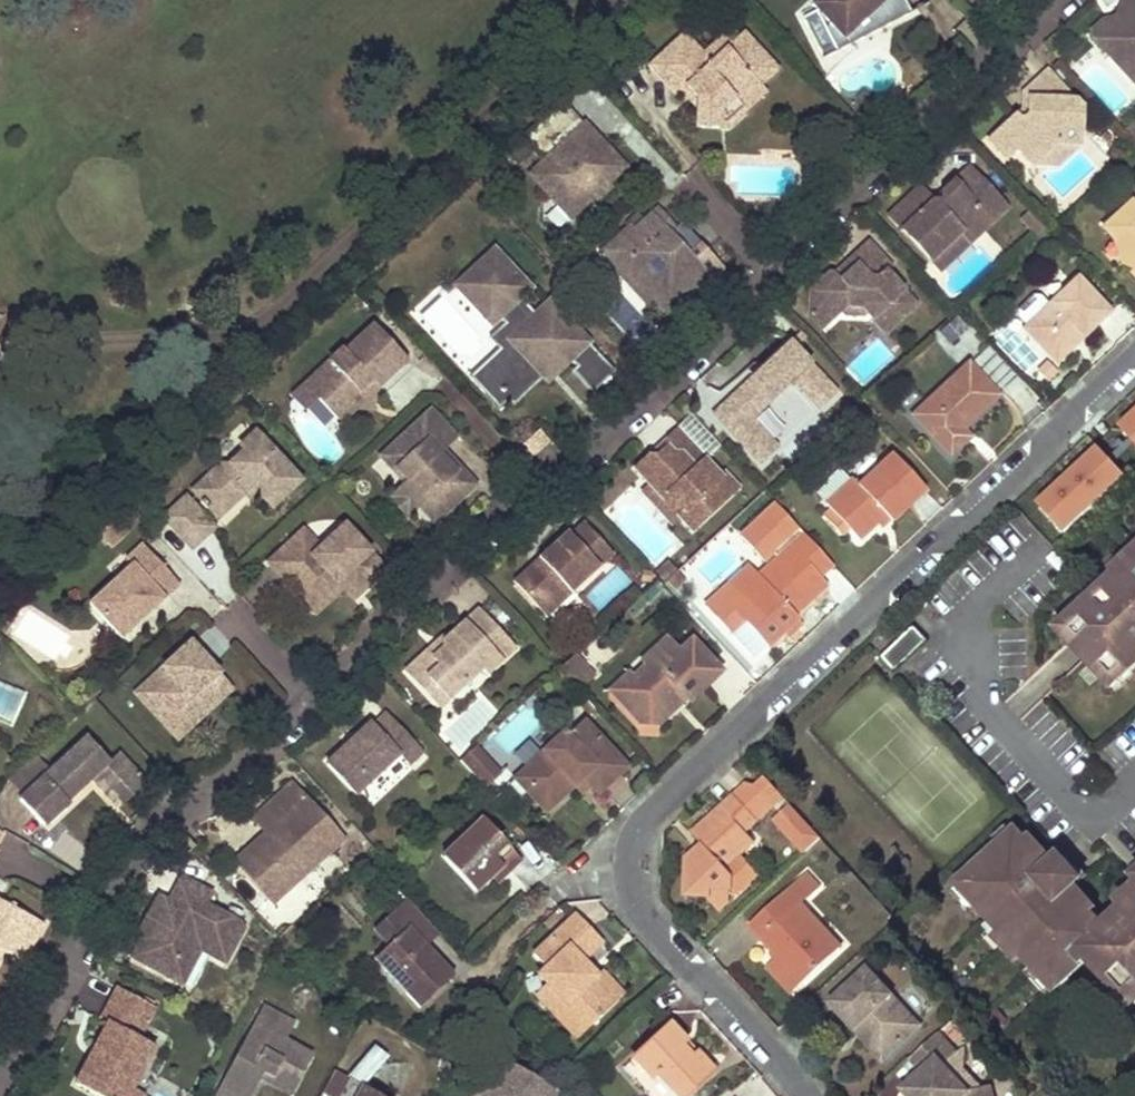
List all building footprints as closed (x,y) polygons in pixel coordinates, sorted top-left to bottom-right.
[(849,43),(866,27),(885,8),(894,0),(818,0),(813,5),(829,22),(845,39),(849,43)] [(1094,39),(1117,63),(1124,64),(1129,59),(1134,65),(1134,0),(1125,0),(1123,2),(1128,7),(1115,19),(1119,23),(1112,30),(1104,30),(1094,39)] [(890,19),(891,14),(885,8),(866,27),(871,33),(876,32),(880,31),(883,29),(886,26),(888,23),(890,19)] [(1092,31),(1094,39),(1104,30),(1112,30),(1119,23),(1115,19),(1104,20),(1092,31)] [(816,33),(832,51),(845,39),(829,22),(816,33)] [(685,32),(649,65),(677,96),(681,92),(686,88),(697,100),(697,111),(698,129),(723,129),(722,113),(735,100),(747,113),(768,94),(762,87),(780,71),(745,32),(732,44),(724,35),(704,53),(685,32)] [(1117,63),(1134,83),(1134,65),(1129,59),(1124,64),(1117,63)] [(1055,144),(1080,145),(1081,108),(1049,71),(1025,94),(1031,101),(1029,114),(1024,119),(1019,118),(1015,114),(988,140),(1006,159),(1018,148),(1032,165),(1055,144)] [(686,88),(681,92),(697,111),(697,100),(686,88)] [(722,113),(723,129),(729,129),(747,113),(735,100),(722,113)] [(579,132),(556,107),(522,138),(545,163),(532,175),(560,205),(572,217),(589,201),(593,205),(604,194),(601,190),(618,174),(589,143),(582,149),(572,139),(579,132)] [(1134,139),(1134,120),(1125,129),(1134,139)] [(589,143),(579,132),(572,139),(582,149),(589,143)] [(1058,165),(1080,145),(1055,144),(1032,165),(1058,165)] [(920,187),(890,215),(931,258),(959,233),(968,243),(1006,208),(968,167),(942,191),(947,196),(937,206),(932,200),(920,187)] [(942,191),(932,200),(937,206),(947,196),(942,191)] [(1103,228),(1134,263),(1134,205),(1132,202),(1103,228)] [(572,217),(560,205),(553,212),(565,224),(572,217)] [(631,229),(605,254),(622,272),(626,269),(655,300),(670,316),(709,279),(684,251),(674,240),(672,238),(678,232),(658,211),(635,233),(631,229)] [(688,227),(674,240),(684,251),(698,238),(688,227)] [(931,258),(940,269),(968,243),(959,233),(931,258)] [(848,306),(862,307),(886,332),(916,305),(887,273),(892,268),(869,243),(851,260),(857,267),(841,281),(835,275),(829,274),(811,291),(810,314),(824,329),(848,306)] [(487,266),(465,287),(482,305),(489,299),(509,319),(520,332),(519,349),(513,356),(491,376),(496,382),(487,390),(502,406),(511,397),(516,403),(548,374),(545,370),(556,360),(563,366),(574,356),(582,364),(599,348),(554,299),(540,312),(524,294),(528,290),(528,279),(498,246),(488,256),(487,266)] [(857,267),(851,260),(835,275),(841,281),(857,267)] [(655,300),(626,269),(622,272),(620,275),(649,306),(655,300)] [(1078,278),(1023,329),(1056,364),(1076,345),(1072,341),(1079,335),(1083,339),(1110,313),(1078,278)] [(520,332),(509,319),(493,335),(503,345),(513,356),(519,349),(520,332)] [(408,359),(376,325),(348,352),(345,349),(318,373),(322,377),(321,389),(315,394),(337,418),(343,418),(366,398),(360,392),(367,386),(372,391),(408,359)] [(1079,335),(1072,341),(1076,345),(1083,339),(1079,335)] [(513,356),(503,345),(472,374),(487,390),(496,382),(491,376),(513,356)] [(791,345),(716,414),(761,463),(777,447),(752,419),(794,381),(821,409),(837,394),(791,345)] [(974,361),(1024,415),(1039,401),(990,347),(974,361)] [(582,364),(577,369),(596,389),(618,368),(599,348),(582,364)] [(969,365),(913,416),(950,456),(969,438),(962,430),(998,396),(969,365)] [(318,373),(291,399),(299,408),(315,394),(321,389),(322,377),(318,373)] [(360,392),(366,398),(372,391),(367,386),(360,392)] [(431,411),(382,456),(396,471),(399,469),(409,480),(402,487),(420,505),(435,521),(474,485),(458,467),(453,470),(437,454),(442,450),(455,437),(431,411)] [(1118,427),(1134,444),(1134,445),(1134,411),(1118,427)] [(650,455),(636,468),(650,484),(664,499),(668,495),(683,511),(679,515),(693,530),(738,488),(725,473),(721,477),(705,461),(710,457),(682,427),(668,439),(668,446),(657,457),(650,455)] [(1134,444),(1118,427),(1097,446),(1112,464),(1134,444)] [(211,482),(197,494),(203,501),(201,502),(207,509),(209,507),(215,513),(228,501),(232,505),(245,493),(248,490),(250,490),(254,488),(260,494),(272,507),(302,480),(256,432),(241,446),(245,450),(230,465),(221,464),(211,474),(211,482)] [(668,439),(650,455),(657,457),(668,446),(668,439)] [(1097,446),(1038,503),(1063,532),(1124,477),(1112,464),(1097,446)] [(458,467),(442,450),(437,454),(453,470),(458,467)] [(891,523),(926,490),(892,454),(858,486),(852,479),(825,505),(830,510),(848,530),(859,541),(876,525),(885,517),(890,521),(891,523)] [(193,490),(197,494),(211,482),(211,474),(193,490)] [(664,499),(650,484),(642,492),(671,523),(679,515),(683,511),(668,495),(664,499)] [(402,487),(390,498),(407,517),(420,505),(402,487)] [(253,501),(260,494),(254,488),(250,490),(248,490),(245,493),(253,501)] [(186,497),(164,517),(192,547),(214,527),(186,497)] [(228,501),(215,513),(219,517),(232,505),(228,501)] [(767,647),(797,620),(793,616),(825,585),(818,578),(832,565),(803,535),(774,504),(740,536),(763,562),(771,554),(777,559),(757,577),(756,579),(763,585),(740,607),(723,589),(705,606),(730,634),(743,621),(767,647)] [(137,520),(125,508),(117,516),(129,528),(137,520)] [(841,536),(848,530),(830,510),(823,517),(841,536)] [(129,528),(117,516),(101,530),(112,543),(129,528)] [(885,517),(876,525),(881,530),(890,521),(885,517)] [(533,564),(514,582),(547,618),(575,592),(614,555),(584,522),(570,535),(567,532),(539,558),(543,562),(536,568),(533,564)] [(304,530),(268,563),(311,608),(344,577),(360,594),(386,570),(346,526),(321,549),(304,530)] [(181,584),(142,543),(126,557),(128,560),(86,599),(122,639),(141,621),(138,618),(144,613),(147,616),(181,584)] [(539,558),(533,564),(536,568),(543,562),(539,558)] [(667,561),(657,570),(667,580),(676,571),(667,561)] [(1128,569),(1126,566),(1080,608),(1082,611),(1059,632),(1087,663),(1093,657),(1117,684),(1134,667),(1134,562),(1128,569)] [(747,567),(723,589),(740,607),(763,585),(756,579),(757,577),(747,567)] [(678,572),(668,581),(676,590),(686,580),(678,572)] [(344,577),(311,608),(316,613),(344,587),(355,599),(360,594),(344,577)] [(586,604),(575,592),(547,618),(559,630),(586,604)] [(516,647),(480,608),(445,640),(446,648),(440,654),(433,647),(407,672),(421,686),(429,679),(449,700),(483,668),(488,674),(516,647)] [(138,618),(141,621),(147,616),(144,613),(138,618)] [(894,673),(927,642),(913,628),(881,659),(894,673)] [(443,638),(433,647),(440,654),(446,648),(445,640),(443,638)] [(659,725),(674,711),(671,706),(683,696),(689,702),(722,671),(691,639),(678,652),(665,639),(641,661),(645,666),(631,678),(617,691),(633,707),(628,712),(639,723),(659,725)] [(233,688),(190,641),(146,682),(156,693),(145,703),(174,734),(208,703),(212,707),(233,688)] [(609,691),(628,712),(633,707),(617,691),(631,678),(628,674),(609,691)] [(429,679),(421,686),(440,707),(449,700),(429,679)] [(146,682),(135,693),(145,703),(156,693),(146,682)] [(208,703),(174,734),(178,738),(212,707),(208,703)] [(372,722),(326,764),(355,795),(400,754),(409,765),(423,752),(387,713),(374,725),(372,722)] [(563,733),(514,779),(546,813),(574,786),(582,778),(590,786),(597,794),(626,767),(584,723),(568,738),(563,733)] [(110,761),(87,737),(19,799),(33,814),(56,792),(66,803),(67,802),(91,780),(103,792),(108,789),(122,805),(147,782),(119,752),(110,761)] [(473,749),(461,760),(474,775),(481,782),(485,787),(497,775),(473,749)] [(35,758),(8,781),(20,794),(47,771),(35,758)] [(401,760),(364,791),(374,802),(410,770),(401,760)] [(582,778),(574,786),(582,794),(590,786),(582,778)] [(765,778),(753,789),(770,808),(782,797),(765,778)] [(345,840),(293,783),(264,809),(277,824),(266,833),(246,852),(285,895),(345,840)] [(746,784),(734,796),(756,820),(770,808),(753,789),(746,784)] [(122,805),(108,789),(103,792),(118,809),(122,805)] [(56,792),(33,814),(45,827),(69,804),(67,802),(66,803),(56,792)] [(734,796),(720,808),(724,812),(708,827),(704,823),(692,834),(704,848),(698,853),(696,851),(686,860),(687,896),(709,897),(720,910),(730,901),(730,874),(725,868),(753,842),(744,832),(756,820),(734,796)] [(801,857),(820,843),(793,804),(773,817),(801,857)] [(720,808),(704,823),(708,827),(724,812),(720,808)] [(264,809),(253,819),(266,833),(277,824),(264,809)] [(485,822),(472,835),(470,832),(442,858),(474,892),(490,878),(501,867),(506,874),(521,860),(485,822)] [(1001,930),(1024,955),(1022,957),(1054,993),(1087,962),(1124,1003),(1134,993),(1134,899),(1132,902),(1130,900),(1101,926),(1082,904),(1079,906),(1068,894),(1055,906),(1043,894),(1057,882),(1046,870),(1035,857),(1037,855),(1015,831),(958,883),(980,906),(977,909),(999,932),(1001,930)] [(1090,874),(1068,849),(1046,870),(1057,882),(1043,894),(1055,906),(1068,894),(1090,874)] [(246,852),(235,861),(242,869),(270,900),(274,904),(285,895),(246,852)] [(501,867),(490,878),(496,884),(506,874),(501,867)] [(242,869),(228,882),(256,913),(270,900),(242,869)] [(807,873),(749,926),(778,958),(774,962),(798,988),(840,949),(800,905),(820,887),(807,873)] [(168,900),(163,897),(139,941),(131,956),(169,976),(187,942),(200,949),(225,962),(243,927),(207,904),(211,896),(205,892),(206,890),(181,876),(168,900)] [(156,894),(132,937),(139,941),(163,897),(156,894)] [(426,947),(439,935),(406,899),(392,912),(407,928),(373,960),(419,1009),(454,977),(426,947)] [(0,900),(0,948),(5,951),(23,960),(43,923),(0,900)] [(533,955),(545,968),(538,976),(546,984),(587,1029),(618,1001),(596,977),(582,962),(602,943),(577,917),(574,916),(533,955)] [(187,942),(169,976),(182,983),(200,949),(187,942)] [(774,962),(767,969),(791,995),(798,988),(774,962)] [(867,970),(830,1004),(854,1031),(860,1025),(889,1056),(920,1027),(867,970)] [(601,972),(596,977),(618,1001),(623,995),(601,972)] [(546,984),(535,995),(576,1039),(587,1029),(546,984)] [(115,986),(99,1018),(106,1022),(94,1046),(99,1049),(92,1061),(87,1059),(74,1083),(98,1095),(128,1095),(132,1088),(154,1046),(139,1038),(155,1008),(115,986)] [(217,1091),(226,1095),(250,1095),(259,1080),(262,1074),(291,1090),(293,1090),(311,1057),(283,1041),(293,1024),(262,1007),(217,1091)] [(633,1058),(651,1078),(656,1074),(676,1095),(684,1095),(711,1071),(696,1054),(692,1058),(680,1045),(684,1041),(669,1025),(633,1058)] [(860,1025),(854,1031),(882,1062),(889,1056),(860,1025)] [(909,1059),(921,1071),(902,1090),(907,1095),(992,1095),(989,1087),(980,1089),(967,1092),(944,1066),(956,1055),(937,1034),(909,1059)] [(99,1049),(94,1046),(87,1059),(92,1061),(99,1049)] [(956,1055),(944,1066),(967,1092),(980,1089),(962,1070),(963,1049),(956,1055)] [(555,1092),(506,1064),(492,1088),(482,1083),(474,1095),(553,1095),(555,1092)] [(323,1093),(329,1095),(339,1095),(349,1079),(335,1071),(323,1093)] [(291,1090),(262,1074),(259,1080),(288,1095),(291,1090)] [(339,1095),(380,1095),(349,1079),(339,1095)] [(143,1094),(132,1088),(128,1095),(142,1095),(143,1094)]
